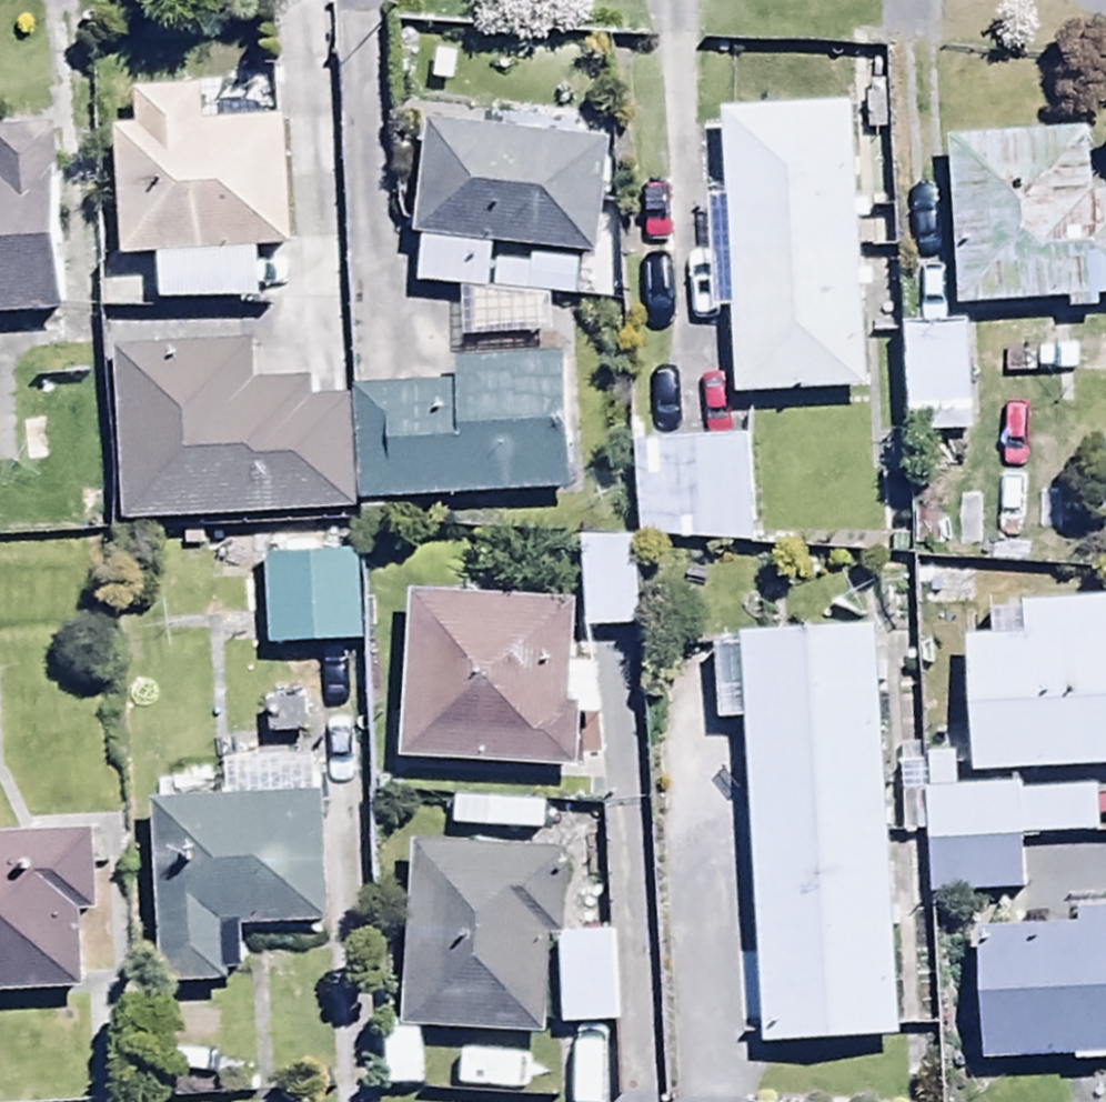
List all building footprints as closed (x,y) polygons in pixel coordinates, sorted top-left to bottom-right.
[(136,138),(115,139),(122,274),(158,272),(160,319),(260,314),(258,271),(292,270),(285,128),(207,132),(206,102),(134,105),(136,138)] [(858,121),(721,122),(722,212),(707,212),(708,327),(732,327),(732,407),(868,406),(867,342),(886,342),(885,282),(859,282),(858,121)] [(64,327),(54,136),(0,139),(0,330),(64,327)] [(614,155),(431,137),(419,292),(578,307),(582,271),(602,273),(614,155)] [(960,320),(1072,313),(1073,323),(1105,321),(1105,204),(1102,143),(948,154),(960,320)] [(911,448),(973,446),(968,327),(907,329),(911,448)] [(109,360),(119,536),(356,523),(349,405),(309,407),(308,398),(256,401),(253,351),(109,360)] [(354,399),(361,513),(580,499),(572,369),(456,376),(457,392),(354,399)] [(636,445),(641,549),(752,553),(756,450),(636,445)] [(584,548),(587,642),(640,640),(637,546),(584,548)] [(263,561),(266,656),(364,653),(361,557),(263,561)] [(411,607),(401,772),(599,778),(602,675),(576,675),(578,612),(411,607)] [(971,783),(1105,777),(1105,609),(1022,613),(1023,648),(966,651),(971,783)] [(750,738),(767,1057),(900,1050),(878,645),(718,653),(723,739),(750,738)] [(927,844),(934,909),(1024,905),(1022,852),(1099,849),(1097,800),(1019,804),(1018,793),(961,796),(960,768),(905,770),(909,845),(927,844)] [(154,817),(164,1000),(225,997),(224,983),(249,981),(247,948),(323,944),(314,772),(157,780),(159,817),(154,817)] [(0,853),(0,1009),(84,1004),(79,927),(106,925),(101,847),(0,853)] [(413,857),(402,1043),(546,1047),(551,944),(563,945),(567,864),(413,857)] [(982,1073),(1105,1064),(1105,912),(1076,914),(1078,933),(976,940),(982,1073)] [(617,1037),(615,944),(563,945),(565,1038),(617,1037)]
